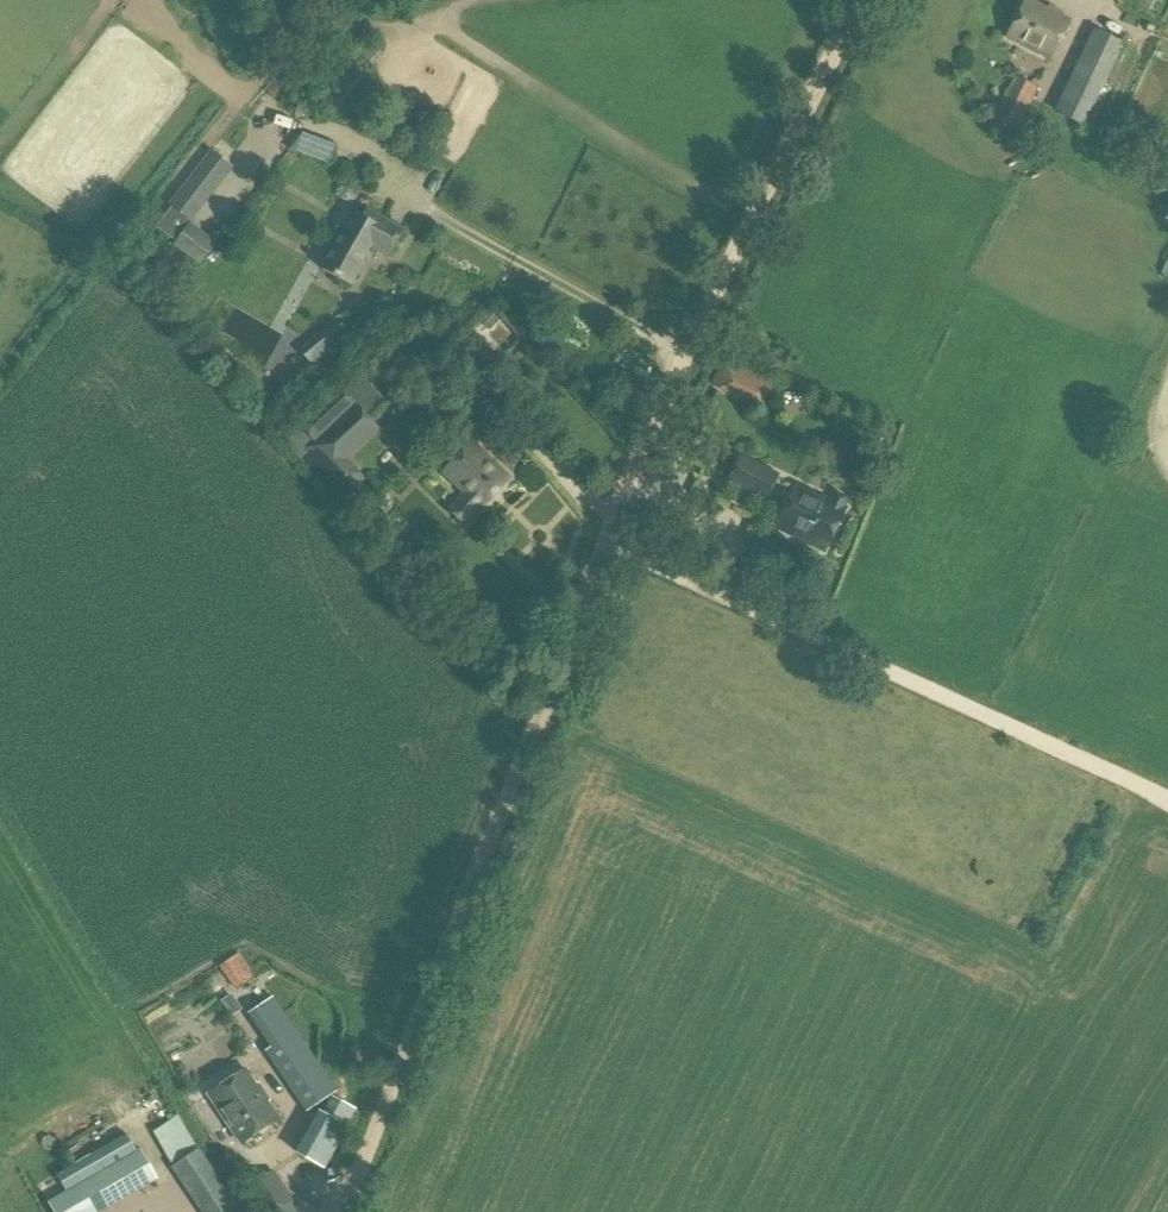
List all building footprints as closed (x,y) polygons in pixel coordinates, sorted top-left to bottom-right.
[(1028,2),(1011,37),(1051,57),(1069,22),(1028,2)] [(1074,70),(1054,113),(1085,127),(1125,43),(1096,31),(1078,72),(1074,70)] [(1015,77),(994,119),(1018,131),(1038,88),(1015,77)] [(299,134),(290,148),(327,161),(332,146),(299,134)] [(227,164),(214,154),(171,208),(172,210),(158,228),(177,243),(175,245),(209,270),(219,257),(186,231),(183,218),(227,164)] [(347,228),(322,270),(351,287),(364,265),(363,264),(371,249),(388,259),(404,231),(368,210),(363,218),(357,214),(348,229),(347,228)] [(240,339),(279,359),(290,339),(250,319),(240,339)] [(329,319),(294,348),(315,373),(351,343),(347,339),(352,335),(342,322),(336,327),(329,319)] [(780,348),(775,356),(783,360),(786,351),(780,348)] [(771,380),(748,368),(727,358),(715,383),(736,393),(759,404),(771,380)] [(336,387),(295,426),(313,446),(321,438),(343,461),(377,428),(369,419),(386,404),(355,371),(338,388),(336,387)] [(442,393),(431,404),(445,419),(457,407),(442,393)] [(473,444),(444,474),(465,494),(452,508),(467,522),(480,509),(481,509),(510,479),(473,444)] [(741,455),(728,482),(767,502),(781,474),(741,455)] [(797,484),(775,528),(825,552),(846,508),(797,484)] [(374,516),(367,521),(373,528),(379,522),(374,516)] [(730,565),(725,576),(747,586),(753,576),(730,565)] [(240,954),(221,967),(236,990),(256,977),(240,954)] [(273,1002),(253,1016),(286,1063),(280,1067),(306,1106),(332,1089),(306,1050),(273,1002)] [(245,1068),(208,1092),(241,1142),(278,1118),(245,1068)] [(319,1111),(297,1151),(322,1165),(345,1125),(352,1110),(331,1099),(323,1113),(319,1111)] [(48,1203),(54,1211),(102,1211),(161,1178),(144,1147),(48,1203)] [(175,1165),(204,1211),(238,1211),(199,1150),(175,1165)] [(246,1187),(262,1211),(296,1211),(288,1201),(291,1199),(272,1169),(246,1187)]
